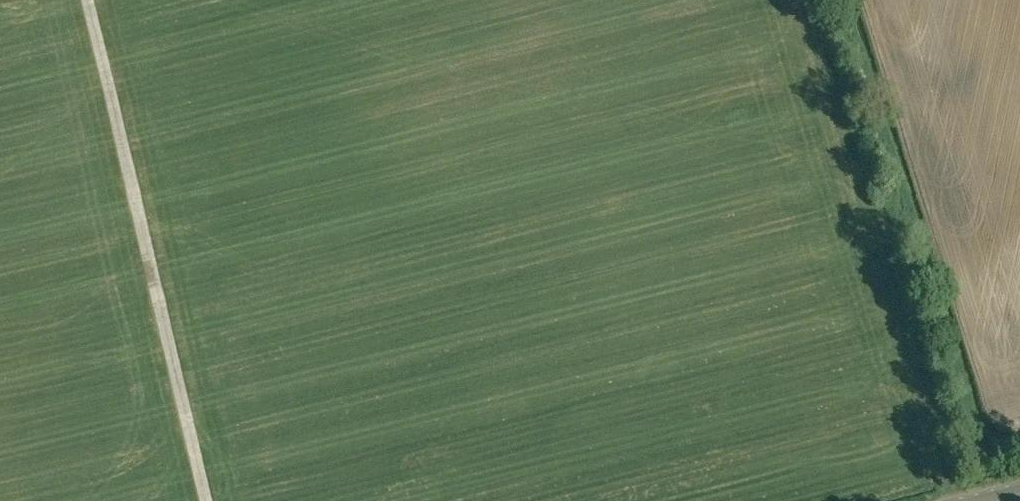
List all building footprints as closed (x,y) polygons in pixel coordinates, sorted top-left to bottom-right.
[(971,462),(983,460),(980,446),(968,448),(971,462)]
